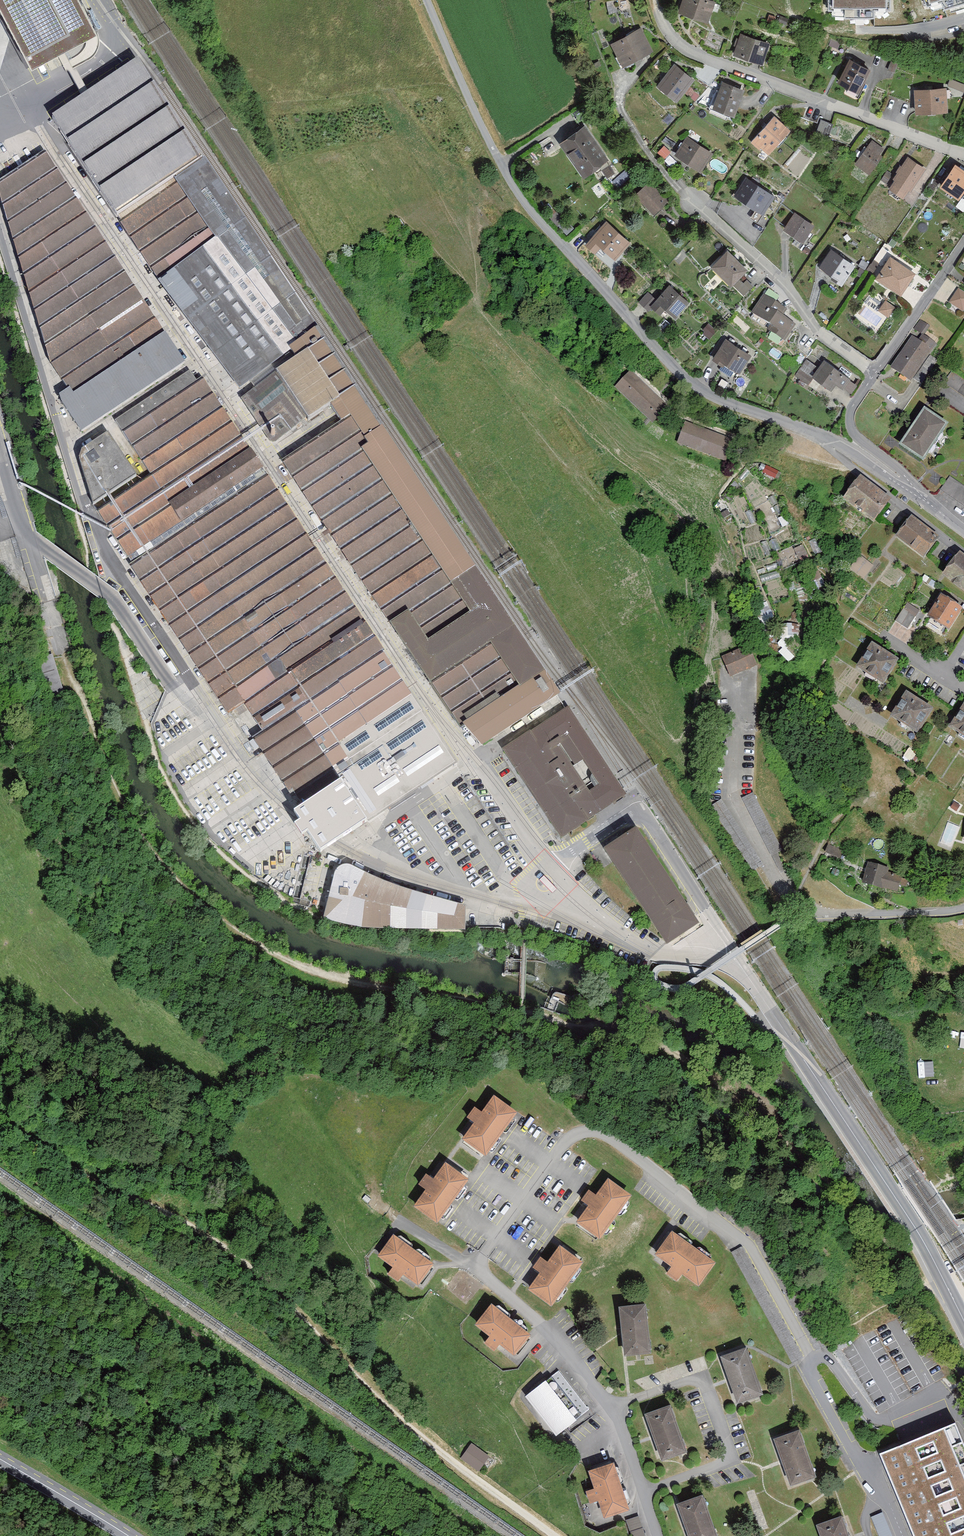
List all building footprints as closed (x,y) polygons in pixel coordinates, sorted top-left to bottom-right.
[(27,69),(94,34),(76,0),(0,0),(0,16),(27,69)] [(715,0),(681,0),(677,13),(708,24),(716,0),(715,0)] [(828,17),(875,18),(891,18),(891,0),(828,0),(828,17)] [(928,10),(944,5),(958,0),(925,0),(928,10)] [(642,26),(610,44),(624,68),(656,50),(642,26)] [(768,46),(738,35),(731,56),(761,67),(768,46)] [(675,64),(658,87),(679,102),(696,80),(675,64)] [(857,64),(846,85),(868,97),(879,76),(857,64)] [(273,377),(322,345),(137,66),(52,123),(239,400),(273,377)] [(956,80),(954,86),(963,90),(963,83),(956,80)] [(740,90),(720,83),(711,108),(731,115),(740,90)] [(945,92),(913,94),(914,119),(946,117),(945,92)] [(773,118),(750,143),(765,157),(788,132),(773,118)] [(834,127),(821,122),(816,135),(829,140),(834,127)] [(586,126),(561,144),(586,179),(611,161),(586,126)] [(689,139),(678,155),(705,173),(716,156),(689,139)] [(873,143),(856,166),(870,177),(887,154),(873,143)] [(663,145),(657,152),(664,158),(670,151),(663,145)] [(44,157),(0,186),(0,204),(50,370),(67,397),(58,403),(81,437),(185,369),(44,157)] [(927,172),(908,160),(902,169),(901,168),(896,175),(897,176),(893,182),(912,195),(927,172)] [(959,167),(943,189),(961,201),(963,197),(963,170),(959,167)] [(779,196),(750,178),(739,196),(768,213),(779,196)] [(651,182),(636,197),(655,217),(670,203),(651,182)] [(806,243),(816,225),(796,214),(786,231),(806,243)] [(635,242),(611,220),(591,242),(615,264),(635,242)] [(729,250),(712,266),(731,285),(748,269),(729,250)] [(856,268),(832,252),(820,269),(845,285),(856,268)] [(918,277),(892,259),(877,281),(902,299),(918,277)] [(870,264),(863,260),(860,265),(867,269),(870,264)] [(695,299),(674,282),(656,303),(666,311),(671,305),(682,314),(695,299)] [(752,311),(772,324),(780,313),(785,306),(765,292),(752,311)] [(963,315),(963,297),(959,294),(950,308),(963,317),(963,315)] [(888,317),(895,307),(885,301),(879,311),(888,317)] [(780,313),(772,324),(770,328),(786,339),(796,324),(780,313)] [(922,320),(916,327),(922,332),(928,325),(922,320)] [(710,326),(703,333),(710,339),(716,332),(710,326)] [(913,336),(891,368),(912,381),(937,344),(923,334),(919,340),(913,336)] [(753,353),(729,337),(716,357),(740,373),(753,353)] [(273,377),(306,426),(332,409),(346,430),(368,415),(322,345),(273,377)] [(795,374),(806,382),(819,366),(807,357),(795,374)] [(826,361),(816,376),(837,391),(840,386),(846,390),(854,379),(826,361)] [(951,372),(944,383),(963,397),(963,381),(951,372)] [(634,376),(617,393),(649,424),(665,407),(634,376)] [(131,570),(267,480),(199,377),(119,430),(151,478),(95,515),(131,570)] [(273,377),(239,400),(271,449),(306,426),(273,377)] [(900,440),(923,456),(947,421),(925,405),(900,440)] [(286,470),(461,730),(482,746),(558,695),(368,415),(346,430),(316,450),(286,470)] [(684,426),(677,448),(724,462),(731,440),(684,426)] [(136,480),(108,437),(81,455),(77,462),(91,509),(136,480)] [(891,500),(860,477),(843,499),(873,523),(891,500)] [(939,491),(963,508),(963,487),(949,477),(939,491)] [(267,480),(131,570),(279,792),(414,702),(267,480)] [(938,539),(912,519),(897,539),(923,559),(938,539)] [(792,552),(796,559),(808,554),(803,543),(781,552),(785,560),(789,558),(788,554),(792,552)] [(958,554),(942,577),(963,593),(963,558),(958,554)] [(961,609),(939,595),(926,615),(949,629),(961,609)] [(907,601),(895,621),(908,629),(920,609),(907,601)] [(899,657),(873,640),(857,664),(884,681),(899,657)] [(749,645),(723,655),(731,677),(757,666),(749,645)] [(784,646),(779,652),(790,660),(795,655),(784,646)] [(52,656),(35,662),(48,701),(65,695),(52,656)] [(934,708),(907,690),(891,714),(918,732),(934,708)] [(456,764),(414,702),(279,792),(294,814),(296,817),(297,816),(342,786),(367,824),(456,764)] [(950,728),(963,737),(963,706),(950,728)] [(563,837),(626,797),(568,708),(505,749),(563,837)] [(297,816),(296,817),(321,854),(338,843),(367,824),(342,786),(297,816)] [(696,925),(637,833),(609,852),(668,944),(696,925)] [(829,843),(825,851),(841,859),(845,851),(829,843)] [(466,916),(467,902),(336,861),(323,916),(363,924),(466,928),(466,916)] [(890,865),(868,861),(865,880),(900,887),(903,873),(889,870),(890,865)] [(486,1152),(518,1110),(495,1093),(483,1110),(476,1104),(468,1115),(476,1120),(464,1136),(486,1152)] [(437,1221),(468,1178),(446,1161),(434,1178),(426,1173),(418,1183),(426,1188),(414,1204),(437,1221)] [(600,1236),(632,1193),(609,1177),(597,1193),(589,1188),(582,1198),(589,1204),(578,1219),(600,1236)] [(716,1260),(672,1229),(655,1252),(672,1265),(667,1272),(677,1280),(683,1272),(699,1284),(716,1260)] [(434,1262),(394,1233),(377,1255),(393,1266),(387,1274),(398,1281),(403,1274),(418,1284),(434,1262)] [(551,1303),(583,1260),(561,1244),(548,1260),(541,1255),(533,1265),(541,1271),(529,1287),(551,1303)] [(532,1332),(493,1301),(476,1323),(491,1334),(485,1342),(495,1350),(501,1342),(515,1354),(532,1332)] [(651,1351),(647,1301),(621,1303),(625,1353),(651,1351)] [(768,1394),(752,1347),(728,1355),(744,1402),(768,1394)] [(554,1375),(529,1392),(556,1432),(581,1415),(554,1375)] [(687,1450),(671,1403),(647,1411),(663,1458),(687,1450)] [(880,1455),(911,1533),(913,1535),(963,1535),(963,1446),(955,1424),(880,1455)] [(816,1475),(801,1428),(777,1436),(792,1483),(816,1475)] [(491,1455),(470,1441),(460,1457),(480,1470),(491,1455)] [(630,1507),(614,1460),(589,1468),(595,1486),(586,1489),(590,1501),(599,1498),(605,1515),(630,1507)] [(703,1493),(679,1501),(691,1535),(718,1535),(703,1493)] [(873,1515),(881,1535),(895,1535),(886,1510),(873,1515)] [(844,1513),(820,1521),(825,1535),(851,1535),(844,1513)] [(626,1518),(632,1535),(646,1535),(640,1514),(626,1518)]
